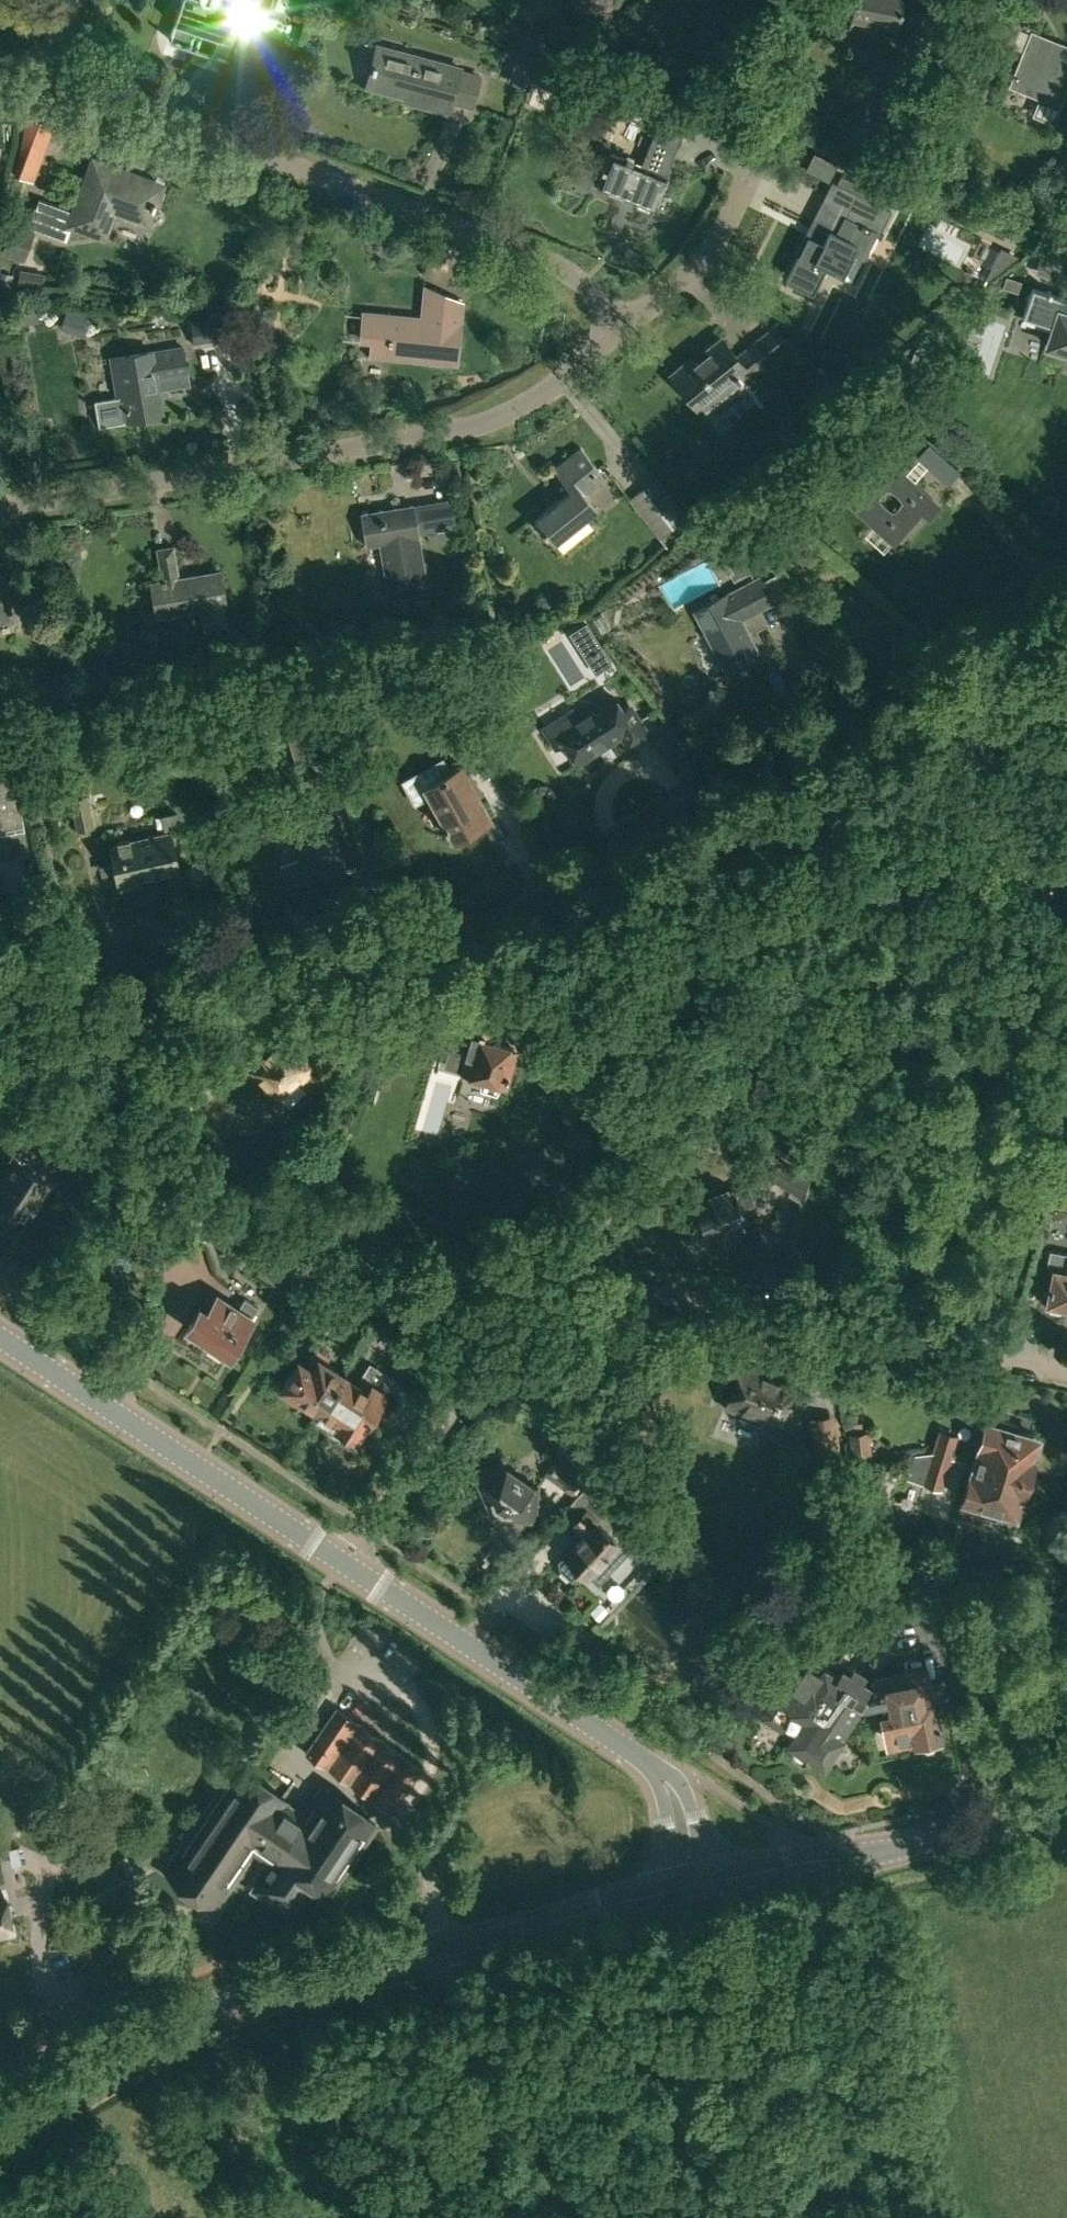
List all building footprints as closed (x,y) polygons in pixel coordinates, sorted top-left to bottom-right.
[(169,38),(226,57),(237,24),(246,27),(251,11),(246,0),(182,0),(169,38)] [(846,31),(877,39),(881,21),(897,25),(898,23),(910,26),(909,32),(941,39),(946,13),(914,6),(913,11),(900,8),(902,0),(853,0),(846,31)] [(1066,85),(1066,45),(1031,30),(1030,32),(1019,28),(1022,20),(1008,14),(993,53),(1007,58),(1013,45),(1023,49),(1009,85),(1040,97),(1033,114),(1052,121),(1066,85)] [(640,37),(645,45),(653,41),(648,32),(640,37)] [(460,70),(461,66),(379,45),(368,85),(406,95),(404,99),(449,111),(452,100),(472,106),(480,76),(460,70)] [(528,71),(536,54),(527,50),(519,68),(528,71)] [(664,107),(642,163),(665,172),(676,145),(687,116),(664,107)] [(20,143),(13,172),(35,183),(46,150),(20,143)] [(598,184),(598,186),(638,202),(650,207),(654,208),(668,175),(665,174),(665,172),(642,163),(612,151),(602,174),(598,184)] [(814,152),(806,169),(828,180),(836,163),(814,152)] [(67,239),(73,223),(104,234),(113,208),(147,221),(160,186),(96,161),(77,212),(39,198),(29,225),(67,239)] [(840,174),(836,183),(832,181),(822,201),(845,213),(843,217),(835,232),(829,229),(825,237),(822,242),(808,235),(799,253),(785,279),(811,292),(825,266),(841,274),(853,251),(857,243),(866,223),(877,229),(875,233),(877,235),(880,230),(890,210),(864,197),(868,188),(840,174)] [(23,259),(34,230),(14,223),(3,252),(23,259)] [(1041,251),(1061,258),(1065,246),(1052,242),(1041,251)] [(1006,276),(1002,286),(1018,293),(1022,281),(1006,276)] [(1031,287),(1022,314),(1054,324),(1047,344),(1064,350),(1063,353),(1066,355),(1066,299),(1031,287)] [(363,310),(360,341),(371,342),(370,355),(459,364),(463,320),(465,301),(432,288),(430,317),(421,316),(374,311),(363,310)] [(85,333),(91,315),(69,307),(63,325),(85,333)] [(195,346),(235,340),(232,322),(192,328),(195,346)] [(693,357),(672,373),(701,409),(711,401),(725,390),(731,398),(748,385),(743,379),(751,374),(769,359),(769,358),(789,342),(775,325),(755,341),(737,356),(721,337),(706,349),(709,353),(697,362),(693,357)] [(987,387),(1009,396),(1026,350),(1003,342),(987,387)] [(119,396),(96,400),(100,424),(125,420),(163,413),(159,389),(157,378),(189,372),(187,361),(184,344),(151,350),(112,356),(119,396)] [(238,355),(213,358),(217,385),(241,382),(238,355)] [(894,544),(922,513),(934,499),(886,455),(869,439),(827,486),(844,501),(845,499),(893,542),(894,544)] [(929,443),(916,456),(928,467),(940,453),(929,443)] [(597,507),(585,493),(606,477),(581,446),(554,469),(570,489),(535,518),(554,542),(597,507)] [(409,606),(408,594),(429,591),(414,504),(362,513),(368,545),(381,542),(390,598),(392,597),(394,608),(409,606)] [(229,627),(224,602),(227,602),(221,570),(180,577),(175,545),(157,548),(163,580),(152,582),(157,614),(200,606),(205,630),(229,627)] [(11,618),(3,574),(0,574),(0,619),(11,618)] [(729,674),(760,657),(739,618),(770,601),(757,577),(695,611),(729,674)] [(344,648),(369,645),(366,631),(358,632),(356,622),(339,625),(344,648)] [(54,679),(56,693),(67,692),(65,677),(54,679)] [(627,743),(647,730),(646,729),(645,730),(628,705),(621,709),(610,693),(575,716),(572,711),(545,729),(556,745),(563,741),(576,761),(621,732),(627,741),(626,742),(627,743)] [(314,720),(285,729),(295,758),(324,749),(314,720)] [(431,763),(401,780),(414,804),(430,796),(453,838),(490,818),(478,796),(467,775),(463,766),(460,761),(449,767),(443,757),(431,763)] [(24,825),(14,774),(13,775),(12,770),(0,772),(1,777),(0,777),(0,830),(24,825)] [(300,790),(260,803),(267,827),(290,819),(303,858),(280,865),(287,884),(345,865),(329,817),(325,805),(327,804),(329,804),(319,774),(297,781),(300,790)] [(87,794),(71,798),(78,830),(93,826),(87,794)] [(110,844),(118,883),(121,882),(123,889),(143,885),(142,878),(180,870),(172,831),(181,829),(177,810),(161,814),(165,833),(110,844)] [(477,1030),(471,1033),(459,1030),(453,1050),(472,1056),(467,1073),(484,1078),(483,1088),(499,1093),(504,1084),(506,1085),(517,1048),(490,1040),(500,1008),(468,998),(464,1013),(481,1018),(477,1030)] [(284,1036),(250,1068),(280,1099),(281,1098),(288,1106),(306,1089),(300,1083),(308,1075),(307,1073),(313,1068),(284,1036)] [(2,1097),(13,1080),(0,1073),(0,1096),(2,1097)] [(0,1187),(0,1202),(18,1214),(24,1218),(30,1210),(48,1181),(57,1168),(50,1163),(28,1149),(19,1162),(17,1161),(16,1163),(0,1187)] [(801,1194),(809,1178),(779,1162),(770,1179),(801,1194)] [(752,1201),(746,1185),(730,1191),(728,1187),(711,1193),(712,1198),(695,1205),(697,1210),(692,1212),(699,1228),(704,1226),(706,1231),(723,1224),(725,1229),(742,1222),(740,1218),(746,1215),(741,1205),(752,1201)] [(173,1267),(185,1246),(167,1236),(155,1257),(173,1267)] [(1040,1300),(1045,1301),(1045,1303),(1049,1304),(1049,1308),(1059,1310),(1062,1307),(1066,1308),(1066,1253),(1049,1250),(1046,1267),(1052,1268),(1047,1290),(1042,1289),(1040,1300)] [(204,1304),(189,1326),(212,1341),(206,1350),(220,1358),(225,1350),(230,1353),(254,1316),(252,1315),(258,1306),(245,1297),(239,1306),(218,1292),(216,1295),(211,1293),(209,1296),(207,1295),(201,1303),(204,1304)] [(300,1398),(319,1410),(342,1373),(326,1363),(330,1357),(315,1347),(304,1363),(298,1360),(281,1386),(287,1389),(288,1394),(296,1399),(300,1398)] [(730,1367),(720,1390),(722,1394),(728,1397),(728,1398),(744,1404),(739,1415),(759,1423),(763,1415),(791,1427),(804,1393),(756,1374),(759,1367),(743,1360),(740,1367),(734,1365),(730,1367)] [(358,1383),(342,1373),(319,1410),(339,1422),(333,1431),(347,1439),(352,1431),(358,1435),(385,1392),(394,1378),(370,1363),(358,1383)] [(1028,1475),(1039,1436),(985,1420),(973,1460),(1023,1475),(1023,1474),(1028,1475)] [(939,1429),(931,1453),(951,1458),(953,1451),(958,1435),(939,1429)] [(867,1436),(850,1437),(852,1459),(869,1457),(867,1436)] [(890,1473),(921,1482),(931,1451),(897,1455),(890,1473)] [(963,1454),(953,1451),(951,1458),(931,1453),(921,1485),(941,1491),(951,1458),(960,1462),(963,1454)] [(584,1478),(555,1459),(545,1474),(573,1494),(584,1478)] [(1016,1516),(1028,1475),(1023,1474),(1023,1475),(973,1460),(961,1500),(1016,1516)] [(537,1486),(503,1462),(475,1475),(490,1508),(499,1514),(535,1516),(537,1486)] [(813,1464),(805,1491),(824,1498),(833,1472),(813,1464)] [(559,1560),(558,1561),(559,1568),(571,1579),(578,1580),(585,1573),(587,1571),(598,1582),(627,1551),(615,1540),(596,1522),(606,1511),(607,1511),(611,1507),(600,1496),(597,1499),(596,1499),(596,1500),(593,1497),(569,1522),(579,1531),(571,1539),(575,1542),(564,1554),(561,1557),(559,1560)] [(621,1519),(643,1550),(648,1547),(656,1557),(666,1549),(659,1539),(664,1536),(642,1505),(621,1519)] [(634,1614),(641,1601),(614,1586),(607,1599),(634,1614)] [(767,1706),(763,1712),(793,1732),(789,1738),(794,1742),(790,1749),(792,1758),(801,1764),(810,1762),(815,1755),(821,1759),(854,1704),(859,1696),(862,1691),(855,1687),(866,1668),(850,1658),(842,1671),(822,1659),(819,1663),(802,1652),(780,1686),(773,1681),(763,1683),(758,1692),(760,1702),(767,1706)] [(889,1741),(914,1736),(916,1745),(918,1745),(919,1746),(923,1747),(927,1748),(930,1747),(934,1745),(937,1741),(939,1740),(936,1726),(938,1726),(937,1718),(934,1719),(926,1681),(925,1681),(923,1670),(876,1680),(881,1703),(889,1741)] [(390,1811),(421,1766),(336,1706),(305,1751),(390,1811)] [(279,1856),(257,1888),(288,1909),(310,1877),(330,1891),(376,1824),(324,1789),(306,1816),(283,1801),(284,1799),(236,1766),(166,1869),(214,1902),(256,1840),(279,1856)] [(365,1901),(382,1884),(371,1873),(354,1890),(365,1901)] [(12,1935),(3,1893),(0,1893),(0,1938),(12,1935)]
